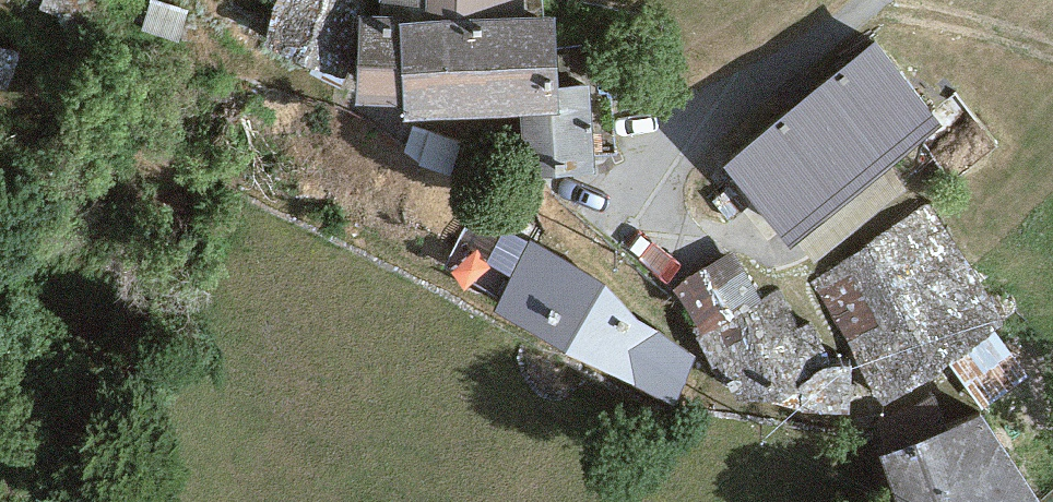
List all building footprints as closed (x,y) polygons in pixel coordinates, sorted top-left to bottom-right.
[(88,0),(70,0),(83,8),(88,0)] [(360,37),(360,19),(313,0),(279,0),(244,62),(324,96),(324,37),(360,37)] [(431,12),(431,0),(387,0),(387,12),(431,12)] [(360,37),(324,37),(324,96),(324,125),(368,125),(368,140),(450,141),(530,141),(531,39),(360,37)] [(0,47),(0,80),(12,83),(19,52),(0,47)] [(922,139),(852,55),(706,177),(776,260),(922,139)] [(922,214),(803,293),(869,418),(1000,331),(922,214)] [(678,367),(478,231),(444,312),(530,374),(656,418),(678,367)] [(727,255),(649,296),(716,421),(835,427),(837,377),(789,287),(754,305),(727,255)] [(899,455),(911,501),(1032,501),(975,421),(899,455)]
